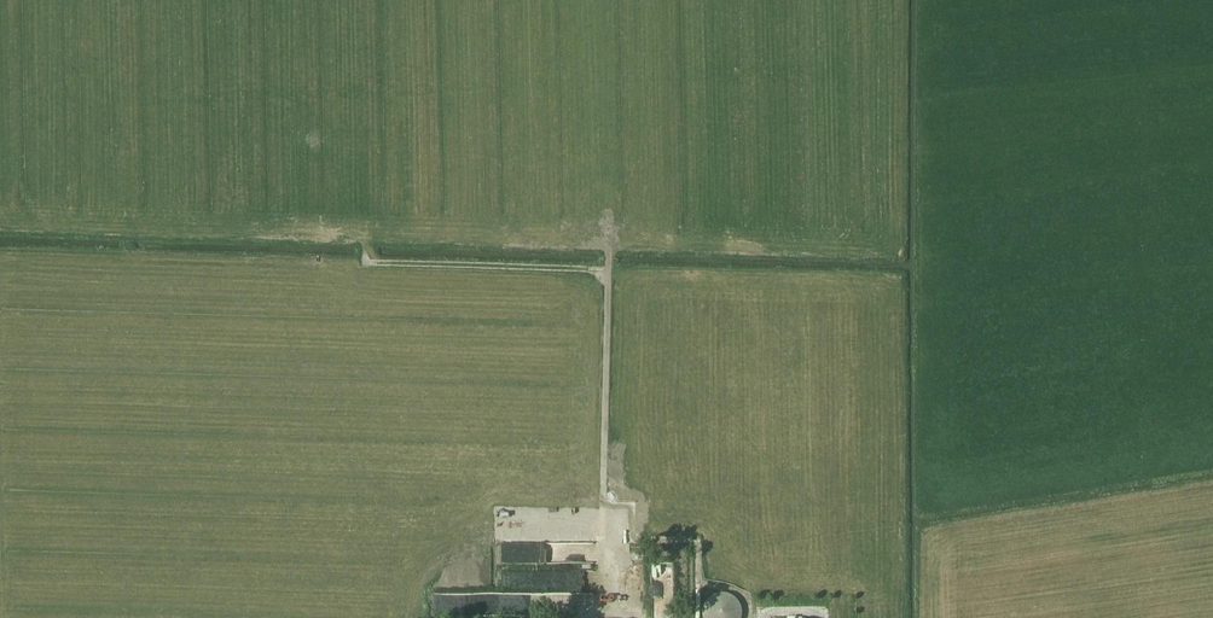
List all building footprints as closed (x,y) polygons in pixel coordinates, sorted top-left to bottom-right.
[(743,613),(742,605),(738,598),(733,594),(723,592),(713,594),(705,603),(703,614),(704,617),(741,617),(743,613)] [(570,616),(595,617),(595,593),(571,593),(570,616)]
